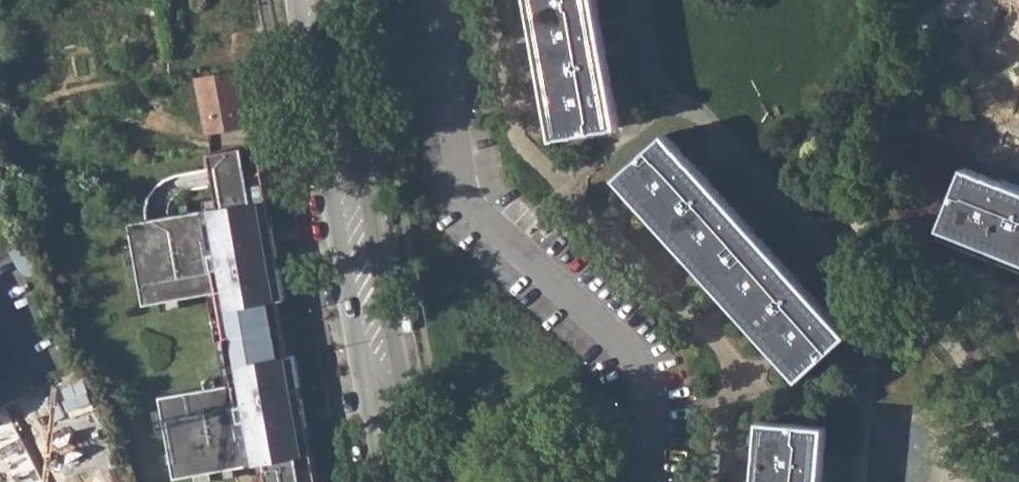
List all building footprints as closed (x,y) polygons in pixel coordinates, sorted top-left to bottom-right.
[(554,139),(620,126),(596,0),(529,0),(554,139)] [(197,79),(207,132),(247,125),(239,71),(197,79)] [(616,177),(798,379),(848,335),(665,132),(616,177)] [(313,452),(304,454),(302,441),(310,439),(303,397),(294,398),(292,386),(301,385),(296,354),(286,356),(277,300),(286,298),(280,268),(271,270),(269,257),(278,256),(271,213),(261,215),(259,203),(269,201),(258,143),(209,151),(220,215),(131,230),(145,311),(219,298),(235,388),(161,401),(175,481),(266,465),(269,481),(318,481),(313,452)] [(1018,260),(1018,190),(964,168),(940,228),(1018,260)] [(261,215),(271,213),(269,201),(259,203),(261,215)] [(271,270),(280,268),(278,256),(269,257),(271,270)] [(286,356),(296,354),(286,298),(277,300),(286,356)] [(294,398),(303,397),(301,385),(292,386),(294,398)] [(825,428),(761,422),(755,481),(820,481),(825,428)] [(304,454),(313,452),(310,439),(302,441),(304,454)]
